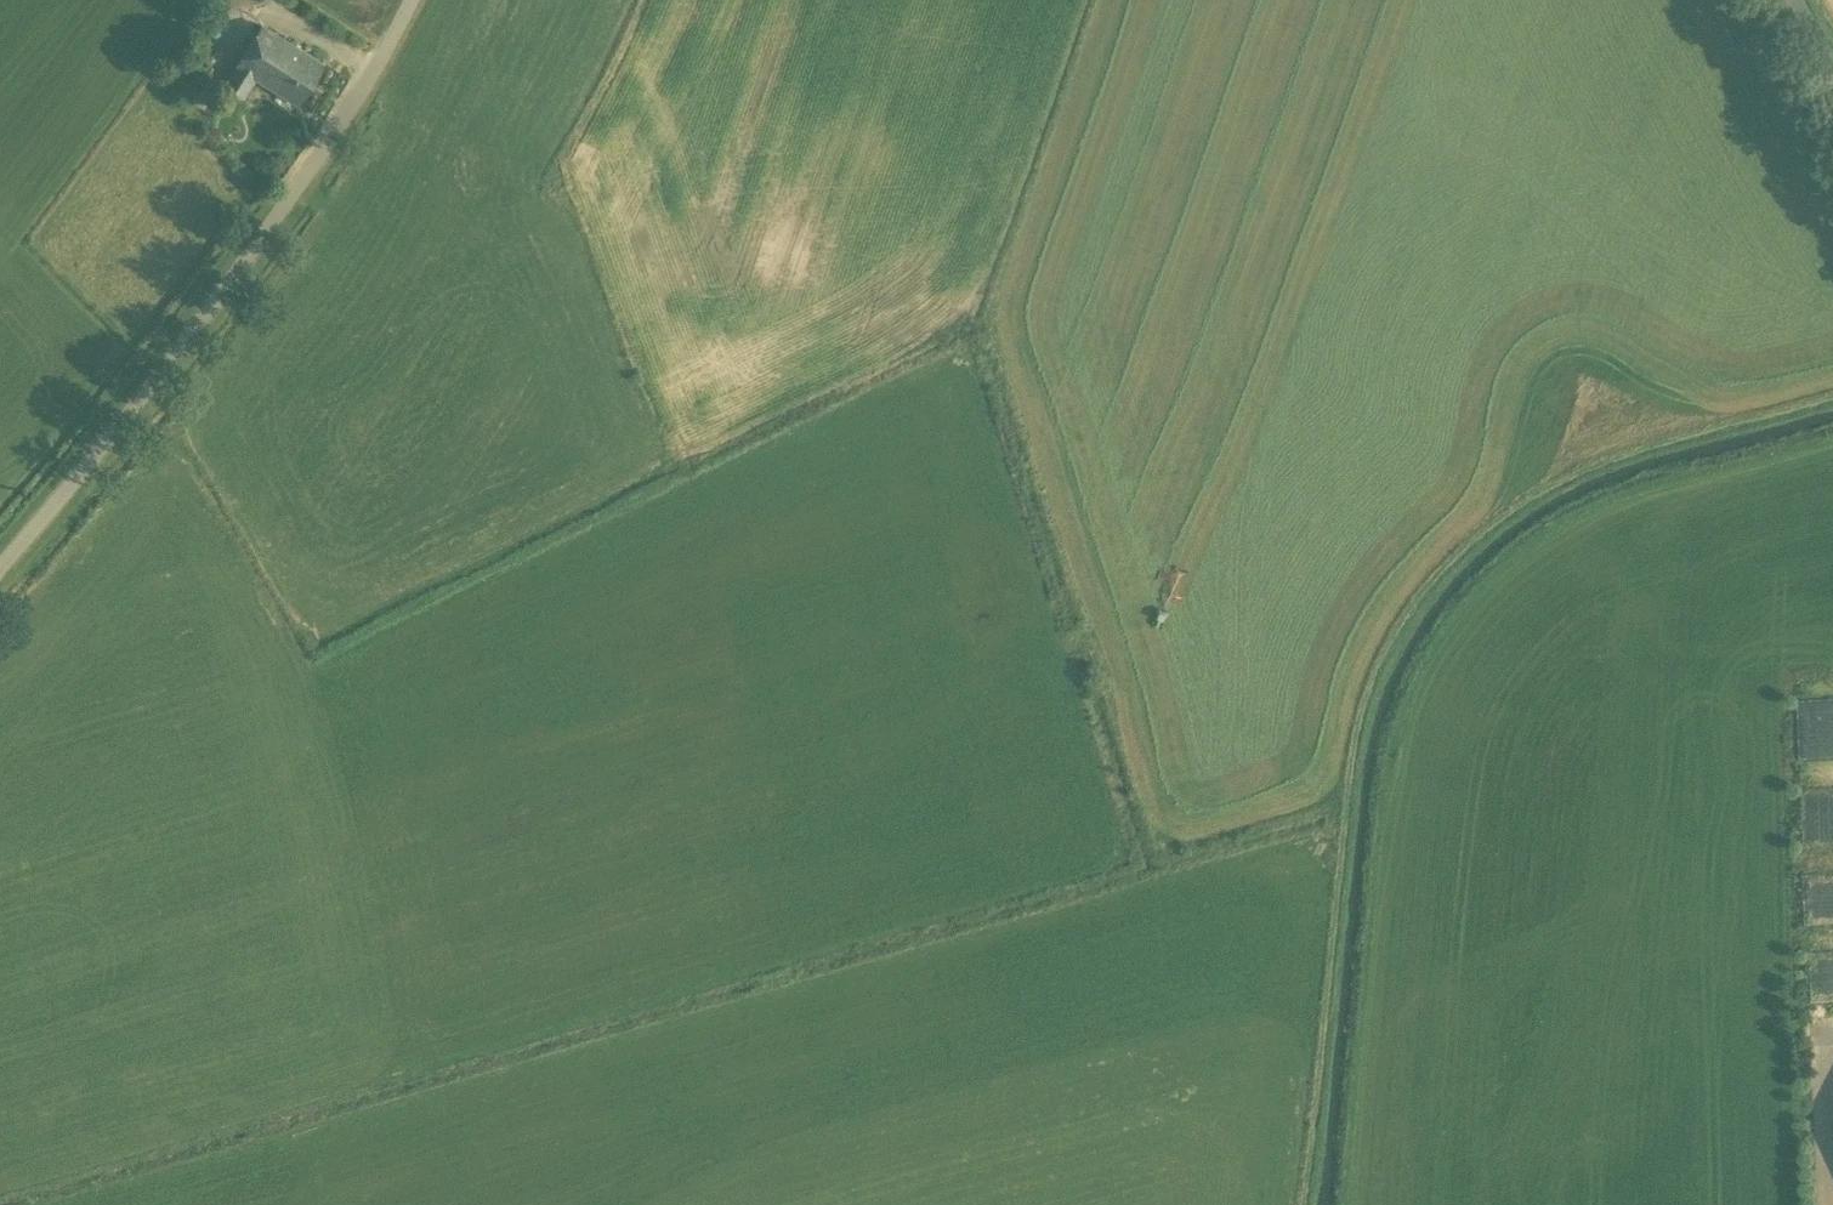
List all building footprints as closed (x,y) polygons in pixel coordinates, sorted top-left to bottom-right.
[(261,23),(235,65),(219,90),(241,104),(256,78),(297,104),(323,62),(261,23)] [(1798,703),(1800,760),(1832,759),(1832,702),(1798,703)]
